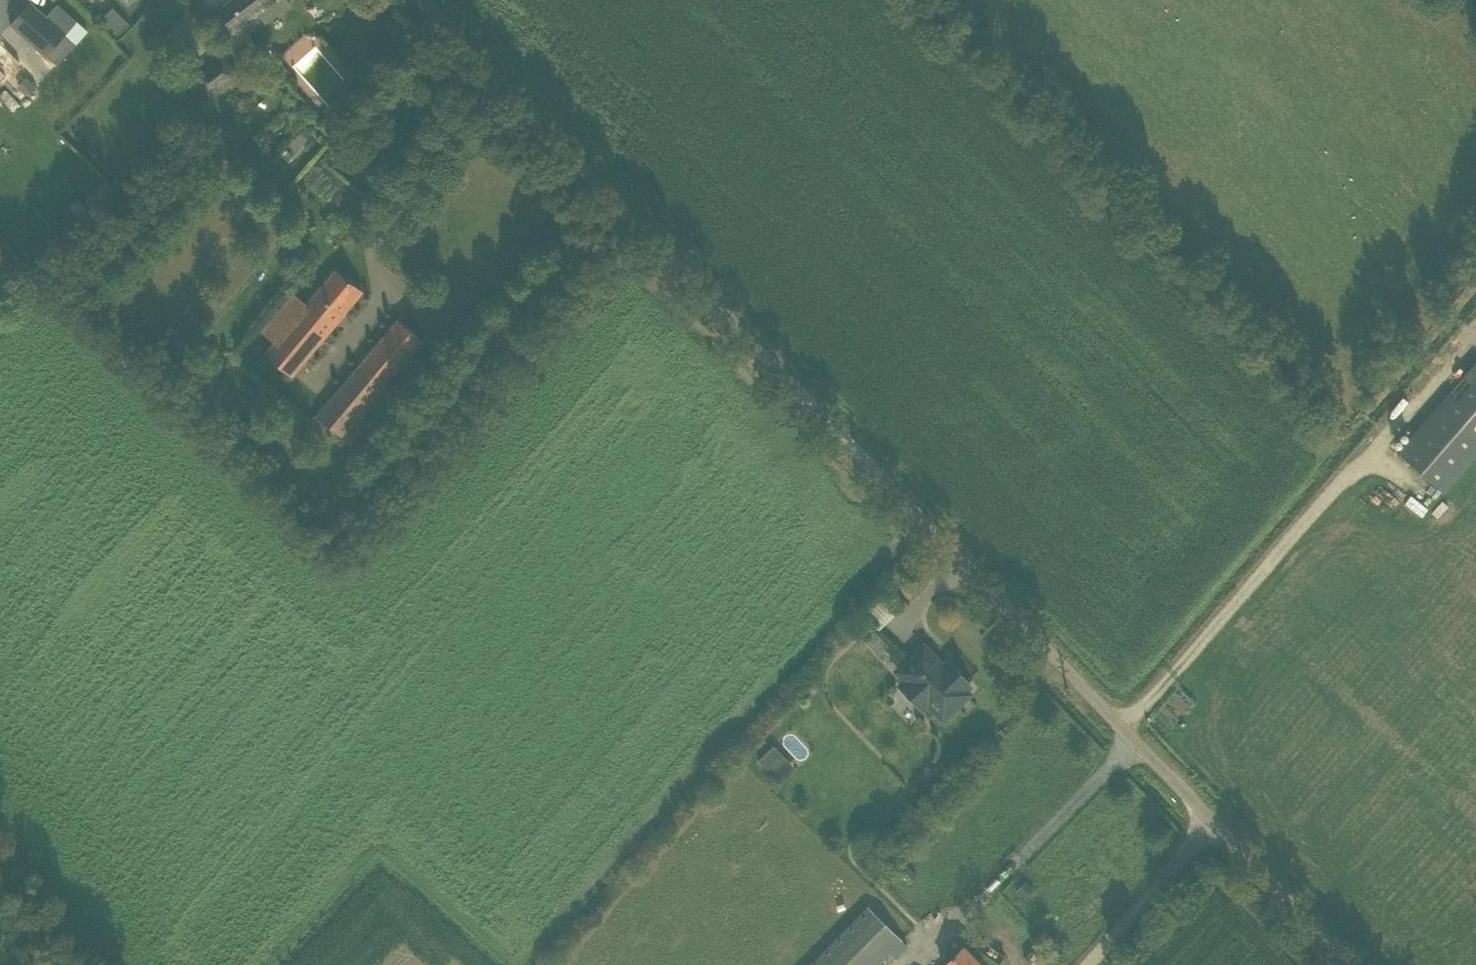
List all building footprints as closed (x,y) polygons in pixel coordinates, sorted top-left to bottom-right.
[(212,11),(231,34),(258,14),(265,24),(291,4),(288,0),(227,0),(212,11)] [(77,21),(57,3),(45,17),(29,3),(11,23),(56,64),(75,43),(65,34),(77,21)] [(119,35),(130,24),(113,6),(102,17),(119,35)] [(14,86),(15,84),(26,96),(36,85),(22,72),(26,68),(0,42),(0,72),(14,86)] [(243,77),(225,52),(189,77),(208,103),(243,77)] [(266,356),(293,377),(363,291),(336,269),(266,356)] [(399,319),(317,419),(351,446),(395,392),(393,391),(398,384),(391,379),(423,340),(399,319)] [(1398,452),(1443,492),(1475,454),(1475,362),(1398,452)] [(943,718),(968,693),(964,689),(970,684),(949,661),(943,667),(924,647),(898,671),(906,680),(900,687),(921,709),(928,702),(943,718)] [(773,743),(758,758),(782,781),(797,765),(773,743)] [(902,939),(868,906),(810,964),(876,964),(889,952),(895,957),(908,945),(902,939)] [(964,946),(945,964),(981,964),(964,946)]
